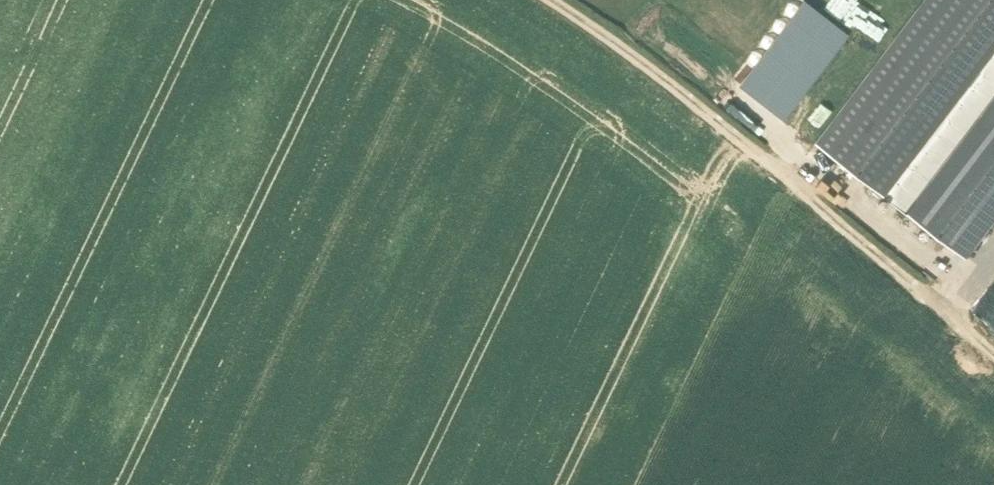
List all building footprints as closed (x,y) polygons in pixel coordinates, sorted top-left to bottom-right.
[(804,0),(739,84),(784,121),(850,35),(804,0)] [(814,145),(963,258),(993,217),(993,0),(924,0),(814,145)] [(846,96),(835,85),(804,119),(815,129),(846,96)]
